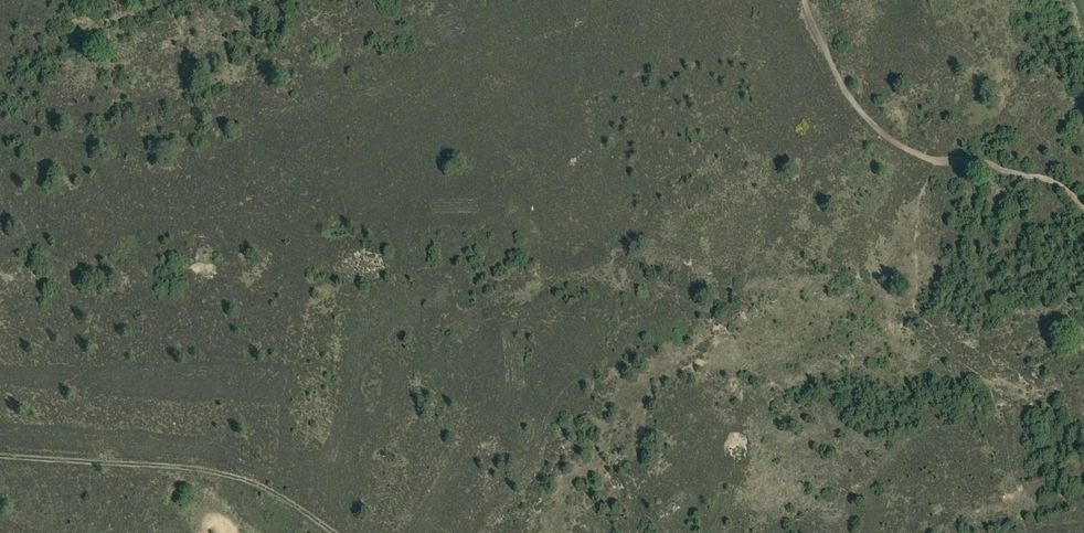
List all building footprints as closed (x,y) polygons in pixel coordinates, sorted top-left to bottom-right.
[(91,17),(81,19),(83,26),(93,23),(91,17)]
